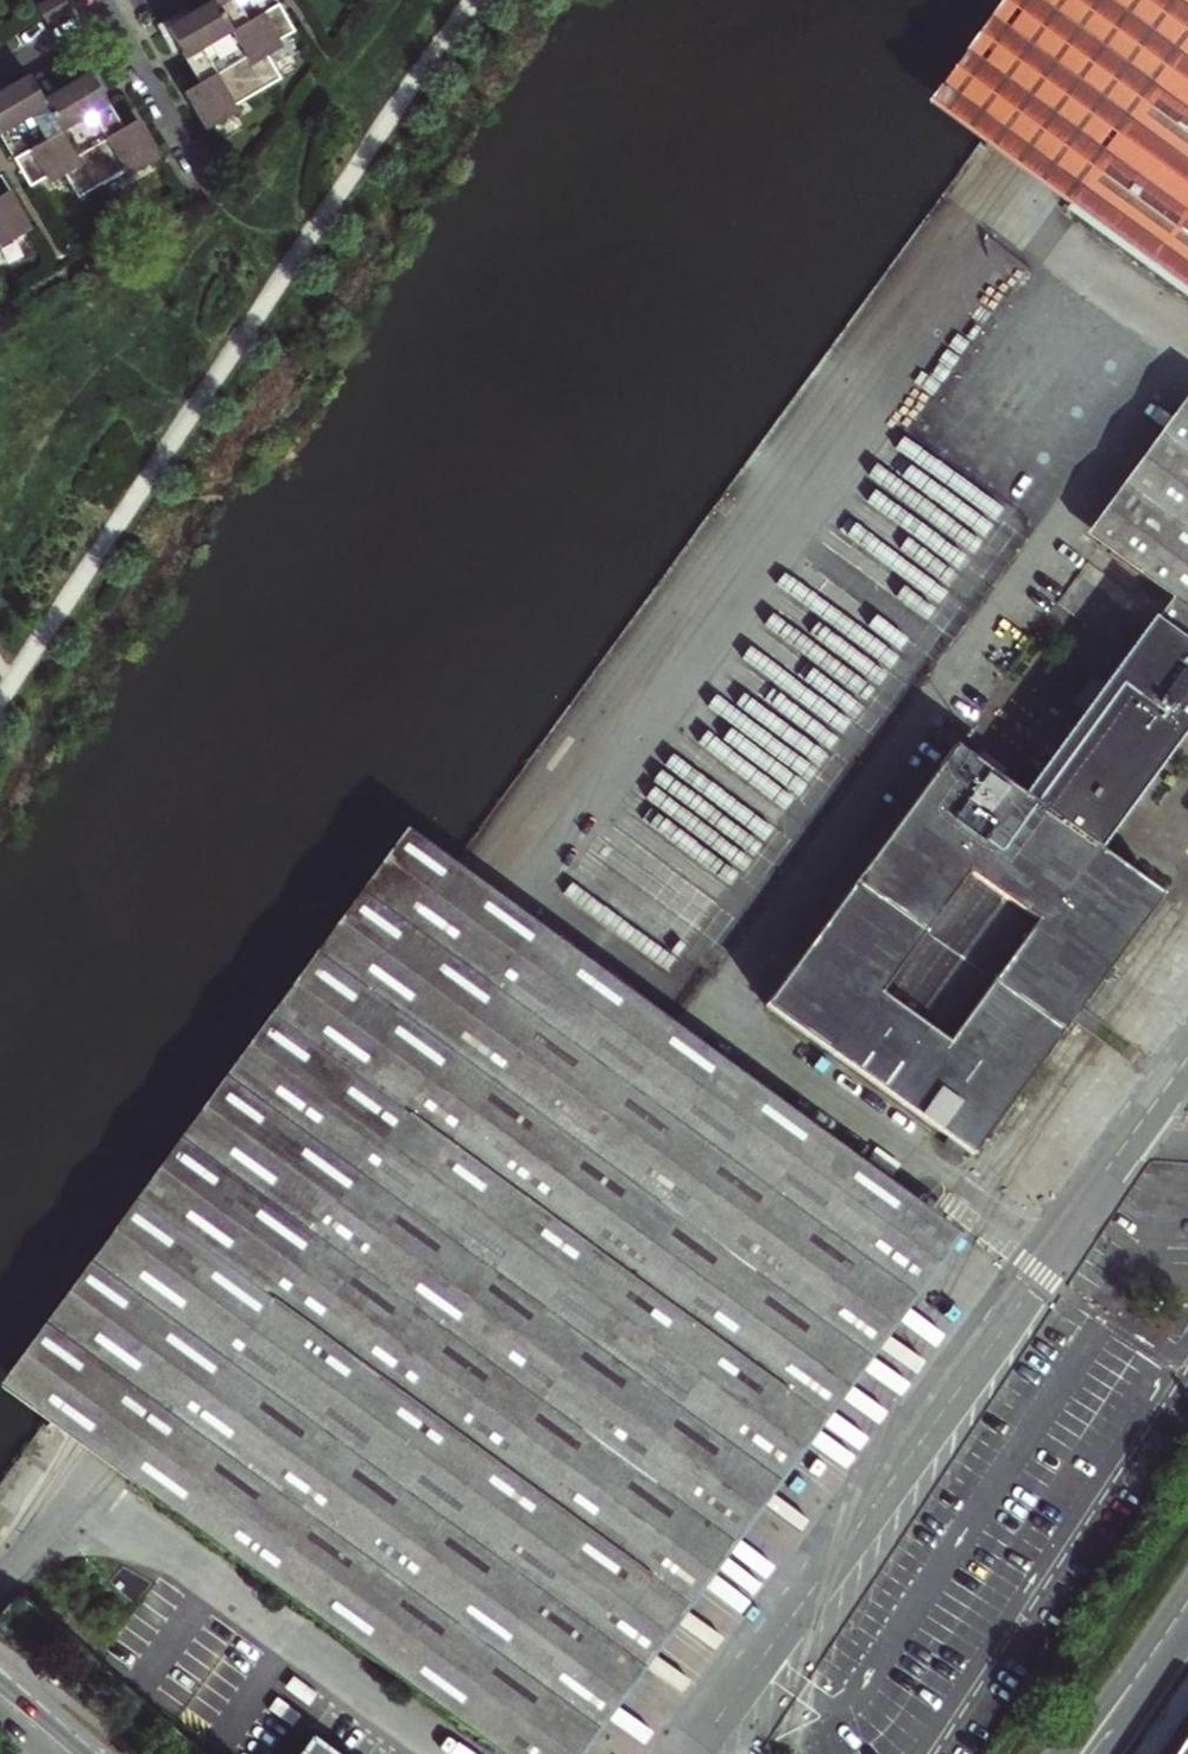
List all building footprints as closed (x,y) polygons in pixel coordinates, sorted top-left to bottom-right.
[(32,7),(43,26),(66,12),(59,0),(44,0),(32,7)] [(181,94),(192,114),(202,132),(234,112),(232,107),(277,80),(265,58),(272,53),(277,50),(273,42),(290,32),(271,0),(208,0),(209,3),(175,23),(164,30),(196,85),(181,94)] [(1187,294),(1187,0),(1084,0),(979,142),(1024,174),(1187,294)] [(0,93),(0,140),(11,158),(27,186),(42,179),(45,184),(60,176),(73,196),(119,169),(124,177),(155,159),(144,142),(133,122),(119,130),(87,75),(79,79),(40,102),(26,77),(6,89),(0,93)] [(27,229),(0,182),(0,244),(27,229)] [(1187,645),(1187,399),(1088,536),(1173,599),(1156,622),(1187,645)] [(1156,622),(1153,620),(1020,799),(1100,852),(1187,730),(1187,645),(1156,622)] [(1100,852),(1020,799),(952,750),(766,1006),(974,1155),(1162,897),(1100,852)] [(490,1753),(567,1753),(934,1215),(499,900),(486,891),(452,865),(50,1420),(83,1445),(490,1753)] [(1174,1753),(1187,1753),(1187,1734),(1174,1753)] [(315,1741),(305,1753),(332,1753),(315,1741)]
